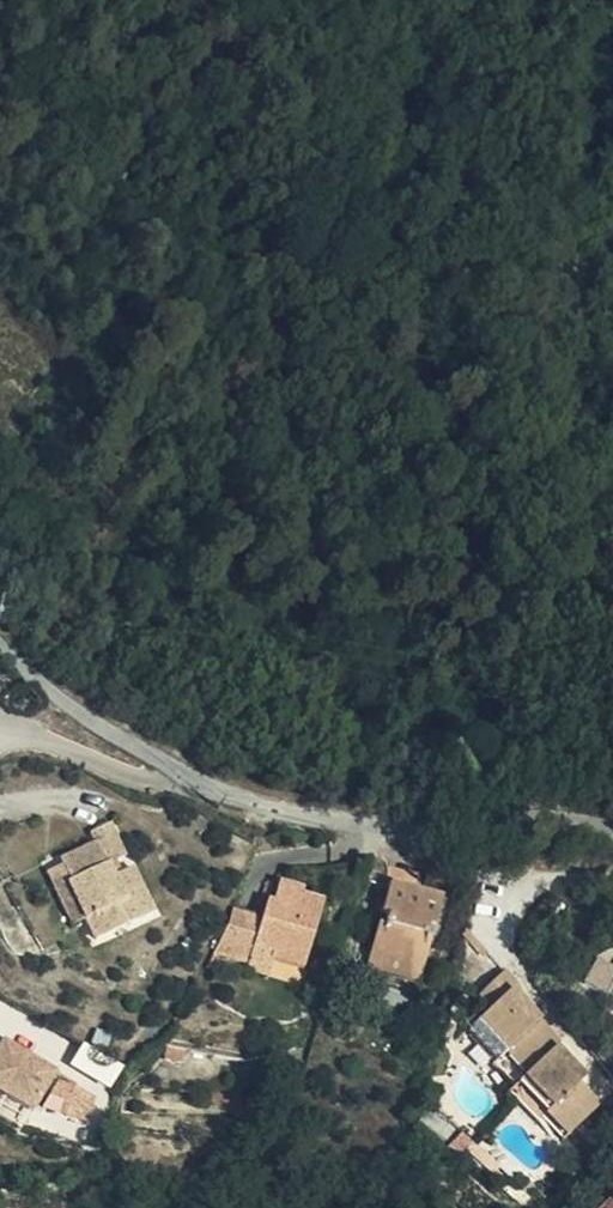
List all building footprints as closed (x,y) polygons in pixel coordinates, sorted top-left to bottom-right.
[(105,866),(112,863),(123,858),(108,826),(89,834),(94,845),(57,861),(61,867),(68,882),(65,884),(84,921),(94,941),(151,915),(130,868),(117,874),(111,877),(105,866)] [(117,874),(112,863),(105,866),(111,877),(117,874)] [(68,882),(61,867),(45,874),(71,927),(84,921),(65,884),(68,882)] [(388,885),(414,893),(418,876),(385,867),(385,885),(388,885)] [(227,926),(213,955),(247,965),(252,949),(273,955),(272,961),(302,969),(321,903),(301,897),(303,890),(277,884),(271,902),(265,901),(259,919),(256,928),(229,920),(227,926)] [(406,971),(421,974),(429,940),(425,939),(428,926),(434,926),(439,900),(414,893),(388,885),(380,913),(386,917),(384,927),(377,925),(368,961),(381,965),(378,974),(404,981),(406,971)] [(232,912),(229,920),(256,928),(259,919),(232,912)] [(466,930),(464,939),(486,964),(491,958),(466,930)] [(252,949),(247,965),(244,973),(267,979),(272,961),(273,955),(252,949)] [(580,985),(600,996),(612,972),(612,969),(595,959),(580,985)] [(365,971),(378,974),(381,965),(368,961),(365,971)] [(418,985),(421,974),(406,971),(404,981),(418,985)] [(496,1062),(517,1084),(568,1137),(599,1106),(579,1084),(577,1086),(569,1077),(576,1070),(556,1047),(560,1044),(511,992),(516,987),(503,973),(477,1000),(489,1011),(468,1032),(496,1062)] [(600,1002),(612,1009),(612,980),(600,1002)] [(0,1039),(0,1040),(0,1095),(27,1111),(52,1070),(0,1039)] [(184,1062),(187,1051),(169,1046),(166,1058),(184,1062)] [(513,1089),(517,1084),(496,1062),(491,1066),(513,1089)] [(577,1086),(579,1084),(585,1078),(576,1070),(569,1077),(577,1086)] [(61,1072),(51,1091),(67,1099),(59,1115),(84,1127),(102,1092),(61,1072)] [(568,1137),(517,1084),(513,1089),(509,1093),(538,1122),(540,1119),(563,1142),(568,1137)] [(464,1153),(472,1144),(461,1134),(453,1143),(464,1153)] [(499,1169),(472,1144),(464,1153),(491,1178),(499,1169)] [(605,1207),(612,1207),(612,1199),(605,1207)]
